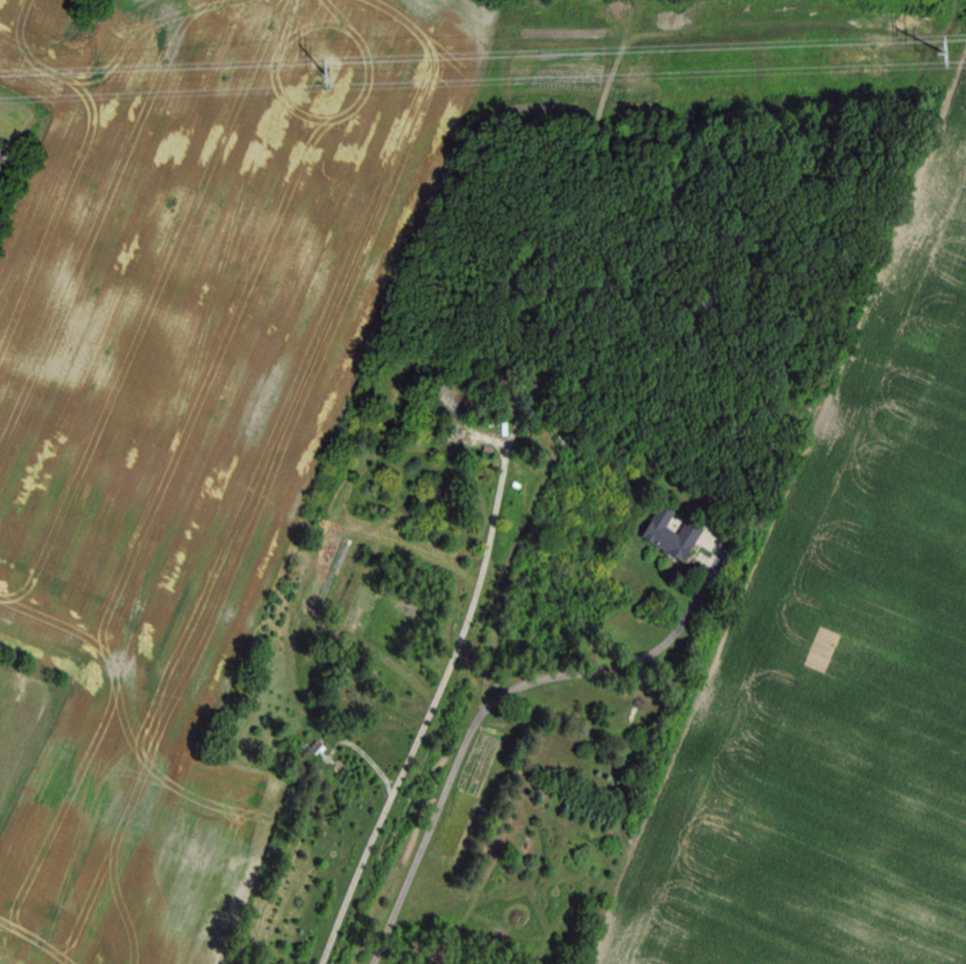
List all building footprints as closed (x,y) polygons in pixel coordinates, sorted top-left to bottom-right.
[(702,529),(684,519),(677,533),(666,528),(675,512),(659,504),(640,540),(683,563),(702,529)]
